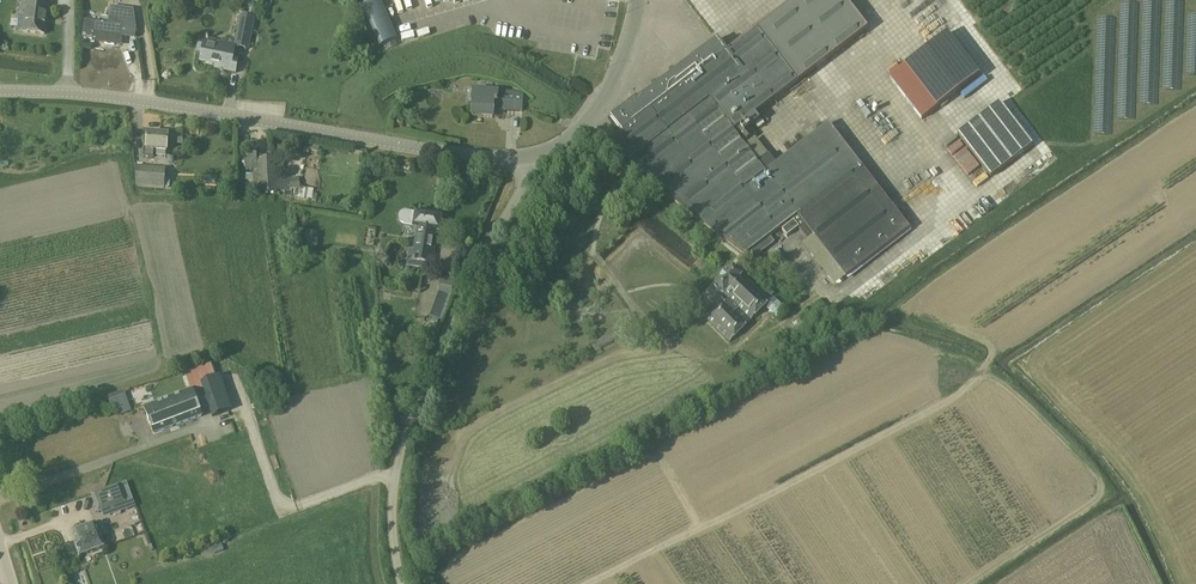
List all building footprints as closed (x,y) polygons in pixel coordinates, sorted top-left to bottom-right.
[(31,4),(27,4),(24,32),(44,35),(48,6),(41,5),(42,0),(31,0),(31,4)] [(877,188),(828,125),(776,164),(768,155),(757,163),(733,132),(741,126),(745,132),(759,121),(755,115),(776,99),(797,83),(867,29),(845,0),(795,0),(756,30),(727,53),(717,40),(635,103),(634,101),(611,119),(622,134),(607,145),(745,255),(750,251),(755,257),(774,243),(769,237),(792,219),(794,222),(782,231),(786,237),(799,228),(808,241),(814,237),(815,238),(805,245),(812,254),(821,247),(845,278),(909,230),(904,224),(907,221),(914,230),(942,209),(935,200),(936,199),(943,208),(966,191),(948,168),(925,185),(934,197),(933,197),(924,186),(896,207),(905,218),(902,221),(877,188)] [(135,29),(133,12),(111,8),(109,25),(85,22),(83,34),(94,36),(93,42),(121,46),(122,38),(134,40),(135,29)] [(196,52),(202,53),(200,63),(221,67),(220,71),(235,74),(238,59),(236,58),(238,48),(248,50),(254,18),(241,16),(235,45),(199,38),(196,52)] [(937,108),(979,76),(946,34),(904,66),(937,108)] [(796,87),(804,98),(826,80),(818,69),(796,87)] [(493,118),(493,111),(522,112),(522,94),(498,92),(473,90),(471,117),(493,118)] [(1032,146),(999,103),(957,135),(990,178),(1032,146)] [(147,134),(146,150),(167,152),(168,135),(147,134)] [(956,136),(945,145),(970,176),(981,167),(956,136)] [(245,170),(253,169),(258,169),(258,174),(253,174),(253,187),(263,187),(263,194),(277,193),(277,191),(291,190),(290,178),(277,179),(275,156),(261,157),(262,160),(257,160),(257,150),(246,150),(247,158),(245,158),(245,170)] [(136,187),(143,187),(164,189),(166,169),(135,166),(136,187)] [(313,199),(313,190),(303,189),(303,198),(313,199)] [(432,265),(437,231),(439,231),(442,216),(415,212),(413,227),(408,227),(407,236),(414,237),(412,250),(409,250),(406,266),(429,270),(429,265),(432,265)] [(305,251),(316,251),(317,233),(306,233),(305,251)] [(774,297),(770,302),(732,266),(713,286),(724,295),(728,300),(707,320),(729,343),(765,306),(777,319),(786,310),(774,297)] [(453,281),(449,281),(440,279),(438,293),(451,295),(453,281)] [(598,346),(615,337),(612,332),(596,341),(598,346)] [(144,406),(145,409),(144,409),(154,434),(202,417),(200,412),(209,409),(212,417),(229,410),(217,378),(215,378),(210,365),(185,374),(191,391),(154,405),(153,402),(144,406)] [(108,400),(112,411),(119,408),(121,415),(131,411),(125,394),(108,400)] [(199,459),(182,465),(184,471),(201,465),(199,459)] [(91,495),(98,513),(111,508),(113,515),(128,510),(119,485),(91,495)] [(223,528),(238,522),(235,513),(219,519),(223,528)] [(75,546),(79,557),(104,548),(100,538),(107,535),(102,522),(72,533),(77,545),(75,546)]
